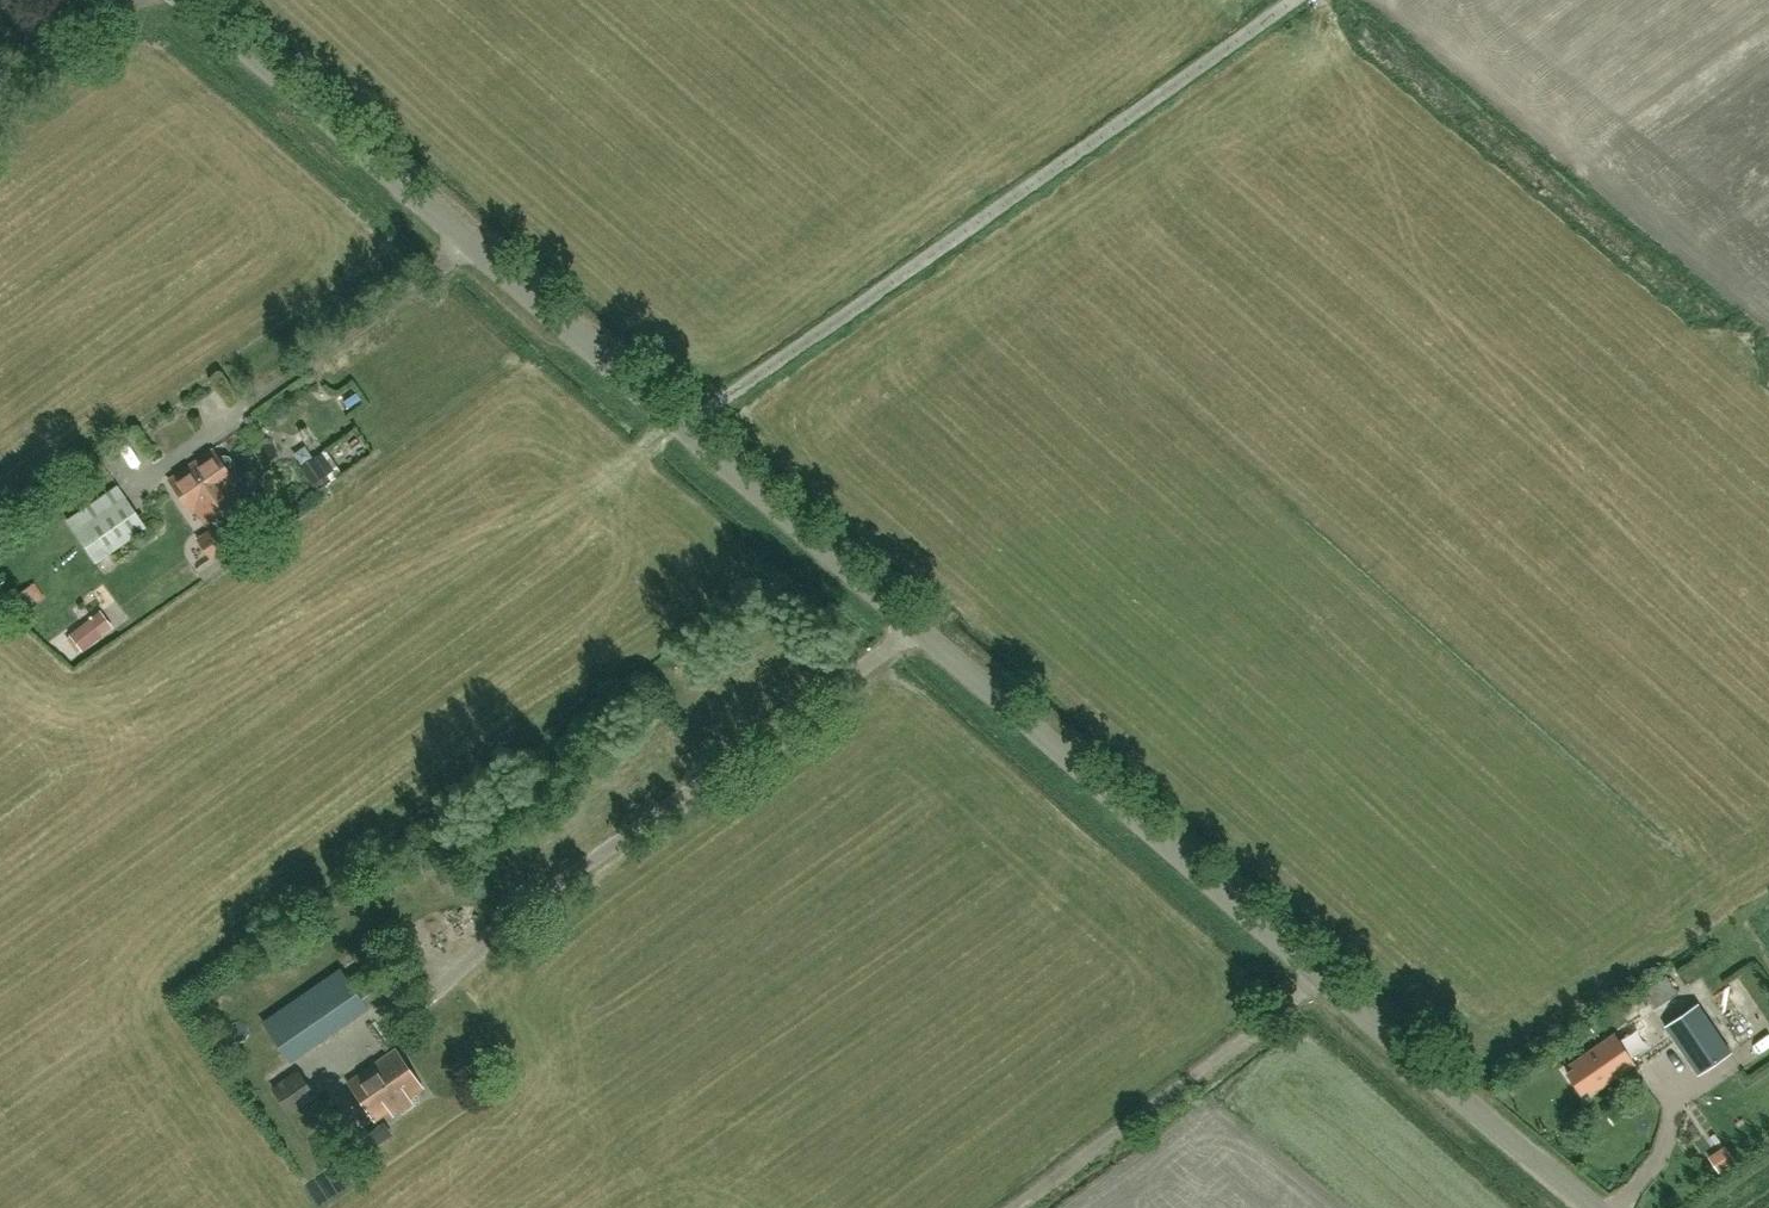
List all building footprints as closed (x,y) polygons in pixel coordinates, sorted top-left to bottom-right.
[(229,473),(234,470),(235,464),(229,456),(223,455),(219,458),(212,448),(168,479),(193,514),(198,510),(207,523),(211,530),(198,539),(212,558),(263,521),(250,503),(239,510),(234,503),(240,499),(231,486),(236,483),(229,473)] [(320,489),(347,476),(335,450),(307,463),(320,489)] [(98,563),(148,528),(119,487),(69,521),(98,563)] [(105,635),(92,617),(71,634),(84,651),(105,635)] [(282,1009),(309,1048),(368,1007),(340,968),(282,1009)] [(1654,1009),(1678,993),(1666,975),(1642,990),(1654,1009)] [(1698,1005),(1665,1028),(1697,1075),(1730,1052),(1698,1005)] [(1590,1093),(1634,1063),(1614,1035),(1571,1065),(1574,1069),(1567,1074),(1580,1093),(1587,1088),(1590,1093)] [(409,1097),(423,1087),(396,1048),(348,1081),(375,1120),(390,1110),(393,1115),(413,1102),(409,1097)] [(290,1113),(316,1095),(298,1070),(272,1088),(290,1113)]
